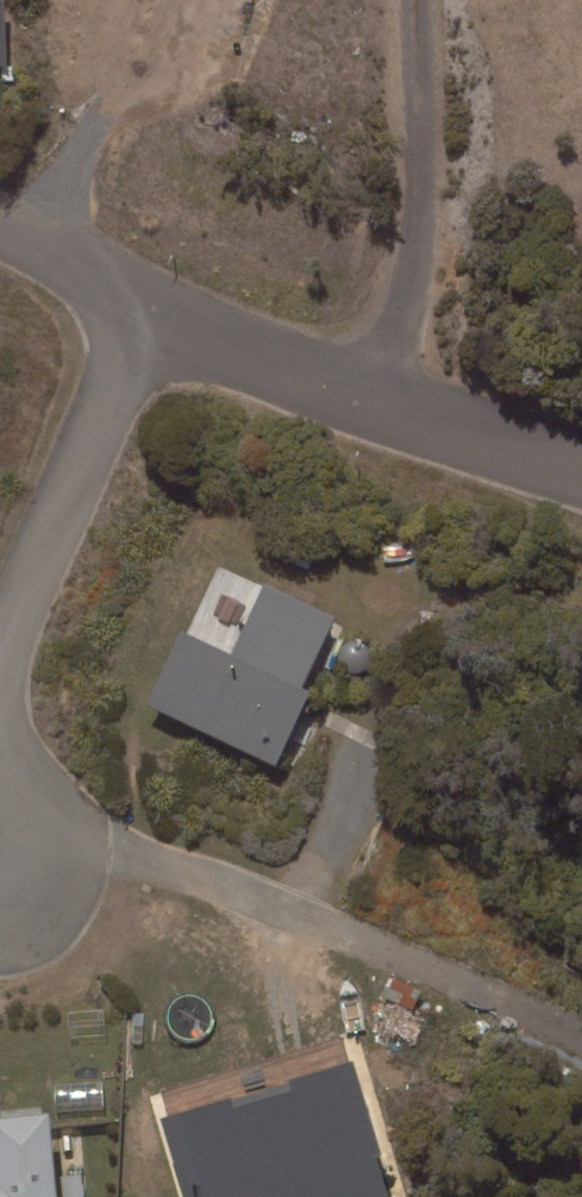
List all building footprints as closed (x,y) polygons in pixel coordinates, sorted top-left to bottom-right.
[(144,704),(275,767),(310,693),(301,689),(336,617),(264,583),(230,653),(180,629),(144,704)] [(161,1119),(185,1196),(387,1196),(375,1156),(380,1155),(352,1061),(287,1081),(288,1084),(233,1101),(232,1097),(161,1119)] [(54,1085),(56,1114),(105,1111),(103,1082),(54,1085)] [(50,1112),(0,1117),(0,1196),(59,1196),(50,1112)] [(61,1177),(63,1196),(85,1196),(83,1175),(61,1177)]
